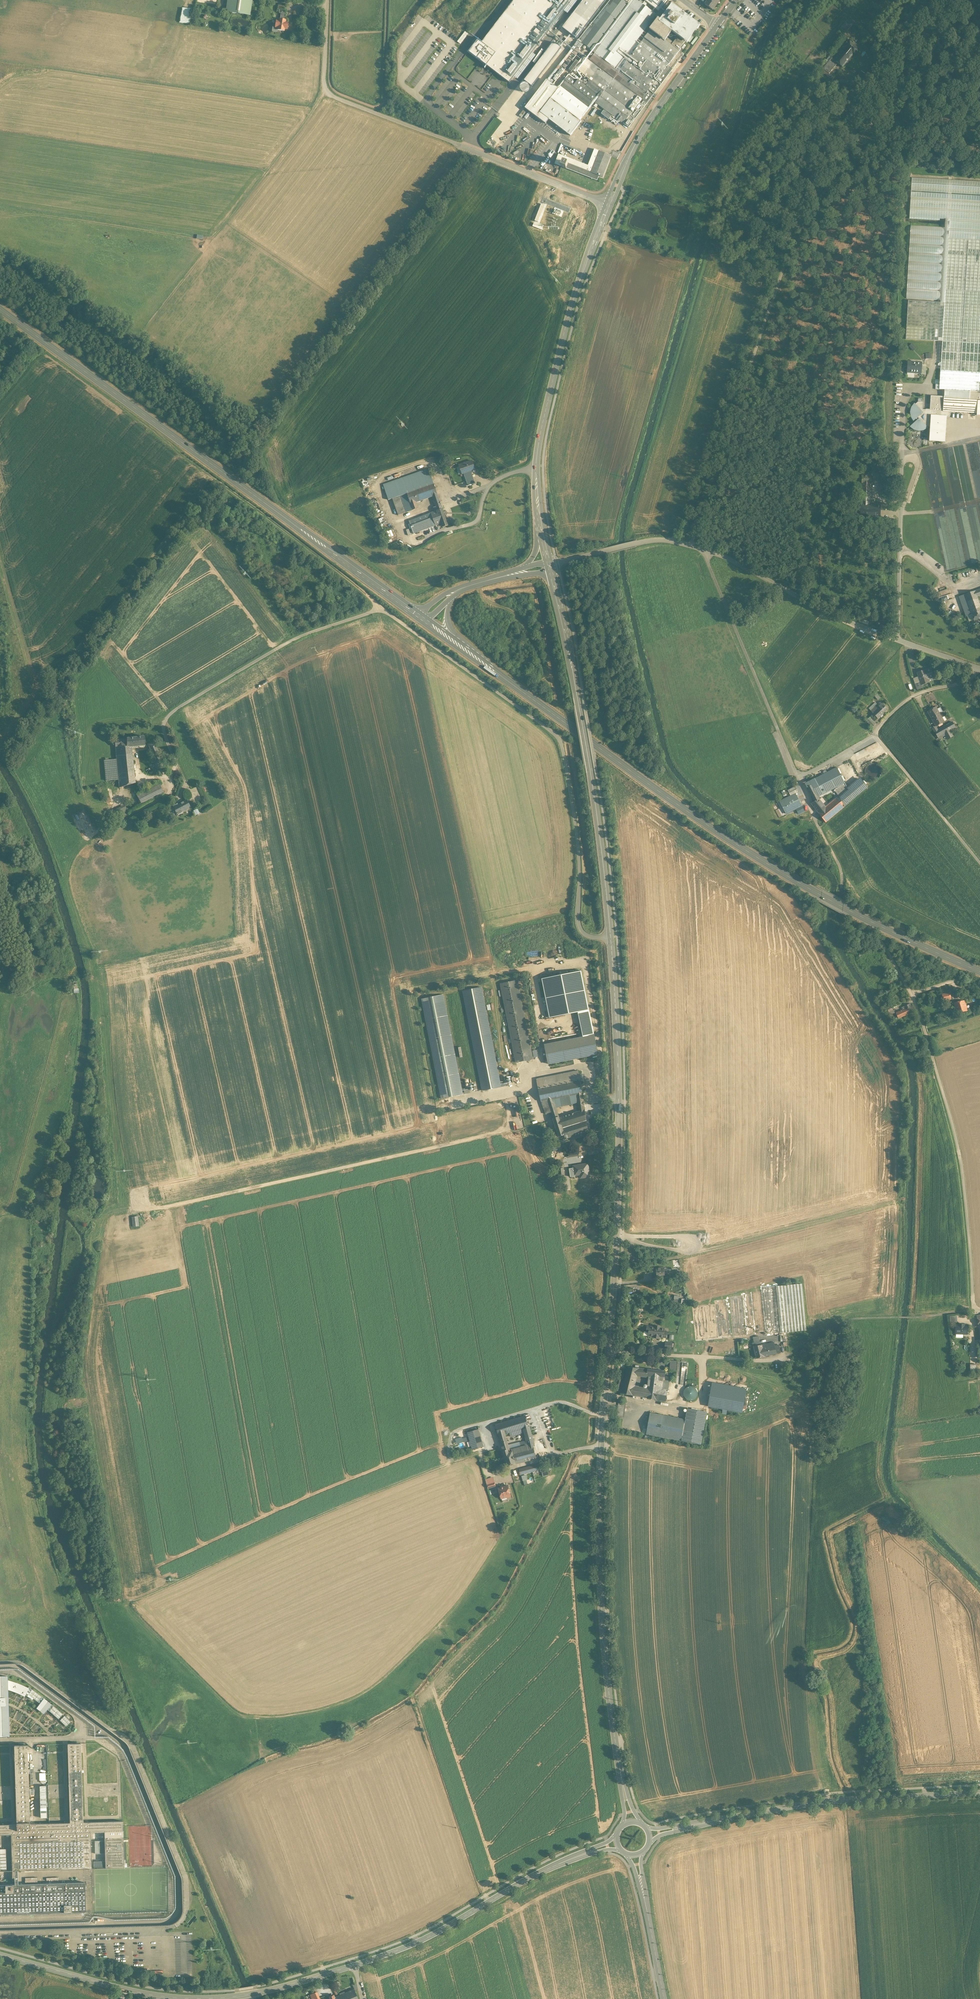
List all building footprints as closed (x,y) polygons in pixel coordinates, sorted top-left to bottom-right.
[(226,12),(250,15),(252,0),(227,0),(226,12)] [(482,42),(497,53),(487,66),(509,83),(572,0),(514,0),(482,42)] [(616,68),(636,42),(656,15),(654,14),(650,11),(645,7),(642,4),(636,0),(635,0),(610,0),(575,44),(547,80),(553,85),(566,69),(563,66),(577,49),(578,50),(580,48),(584,44),(592,51),(592,50),(595,53),(616,68)] [(562,28),(576,39),(606,0),(583,0),(562,28)] [(645,1),(648,3),(653,7),(657,10),(659,11),(667,0),(644,0),(645,1)] [(705,5),(713,10),(720,0),(708,0),(705,5)] [(656,22),(651,29),(679,50),(686,40),(687,41),(698,26),(680,12),(682,9),(678,5),(676,4),(672,1),(662,15),(656,22)] [(284,10),(280,9),(280,10),(279,13),(281,13),(280,19),(279,19),(278,21),(276,20),(275,28),(277,28),(277,30),(284,31),(285,29),(287,30),(288,22),(286,22),(286,20),(284,20),(285,17),(286,14),(285,14),(285,10),(284,10)] [(847,20),(840,28),(844,32),(847,29),(848,30),(852,25),(847,20)] [(679,50),(651,29),(642,42),(670,63),(679,51),(679,50)] [(465,31),(457,42),(461,45),(469,34),(465,31)] [(571,43),(562,36),(560,38),(569,45),(571,43)] [(497,53),(482,42),(478,39),(476,41),(467,52),(484,65),(486,66),(487,66),(497,53)] [(835,60),(834,60),(838,63),(843,67),(853,55),(854,56),(860,48),(850,40),(844,47),(844,48),(835,60)] [(554,42),(525,80),(532,86),(561,48),(554,42)] [(631,57),(640,45),(636,42),(616,68),(595,53),(592,58),(590,60),(614,79),(642,100),(646,94),(619,73),(628,61),(656,82),(659,78),(631,57)] [(668,66),(670,63),(642,42),(640,45),(668,66)] [(668,66),(640,45),(631,57),(659,78),(668,66)] [(684,55),(679,51),(670,63),(668,66),(673,69),(684,55)] [(590,60),(584,56),(579,63),(575,68),(583,74),(587,77),(591,80),(603,89),(605,90),(614,79),(590,60)] [(832,58),(827,63),(825,62),(819,69),(832,80),(834,78),(829,74),(838,63),(834,60),(835,60),(832,58)] [(576,61),(569,70),(572,72),(575,68),(579,63),(576,61)] [(656,82),(628,61),(619,73),(646,94),(647,94),(656,82)] [(656,82),(647,94),(646,94),(651,98),(673,69),(668,66),(659,78),(656,82)] [(570,74),(561,86),(589,108),(593,101),(603,89),(591,80),(587,84),(586,86),(582,83),(570,74)] [(642,100),(614,79),(605,90),(633,112),(642,100)] [(553,85),(547,80),(532,100),(525,108),(546,124),(546,123),(549,119),(571,136),(582,121),(579,120),(579,119),(589,108),(561,86),(559,89),(553,85)] [(521,89),(522,90),(523,92),(525,92),(527,91),(529,90),(530,88),(529,86),(528,84),(526,83),(524,83),(522,84),(521,85),(520,87),(521,89)] [(605,90),(603,89),(593,101),(595,102),(624,124),(633,112),(605,90)] [(651,98),(646,94),(642,100),(647,103),(651,98)] [(633,112),(624,124),(629,128),(647,103),(642,100),(633,112)] [(611,116),(604,111),(602,114),(609,120),(611,116)] [(512,123),(507,129),(513,133),(517,127),(512,123)] [(609,138),(596,133),(593,141),(602,144),(602,146),(606,147),(609,138)] [(597,181),(599,176),(603,177),(611,156),(595,149),(588,166),(565,157),(559,154),(555,164),(558,165),(566,168),(597,181)] [(911,198),(910,217),(950,220),(948,239),(979,241),(979,202),(911,198)] [(945,227),(911,225),(906,298),(940,300),(945,227)] [(948,239),(945,290),(979,292),(979,241),(948,239)] [(945,290),(945,303),(942,341),(979,343),(979,292),(945,290)] [(945,303),(908,301),(906,339),(942,341),(945,303)] [(942,341),(939,389),(945,390),(979,392),(979,383),(979,343),(942,341)] [(922,363),(908,362),(907,372),(908,372),(907,377),(914,378),(914,373),(921,373),(921,374),(926,375),(926,367),(922,366),(922,363)] [(945,390),(944,396),(944,397),(943,411),(951,412),(977,413),(977,415),(979,415),(979,392),(945,390)] [(944,396),(931,396),(930,409),(926,409),(926,410),(923,410),(923,402),(918,402),(915,404),(915,403),(914,403),(911,407),(910,412),(911,417),(913,421),(916,419),(917,420),(910,427),(914,430),(919,431),(923,430),(928,428),(927,427),(930,427),(929,441),(945,442),(947,417),(949,417),(950,415),(951,412),(943,411),(944,397),(944,396)] [(472,461),(459,465),(461,470),(463,470),(467,482),(473,479),(474,479),(471,471),(475,470),(472,461)] [(429,469),(383,485),(389,500),(393,499),(400,496),(417,490),(434,483),(429,469)] [(434,483),(417,490),(400,496),(393,499),(398,515),(418,508),(416,502),(433,497),(433,496),(438,495),(434,483)] [(870,489),(863,489),(862,504),(861,504),(860,516),(880,516),(881,505),(869,504),(870,489)] [(438,495),(433,496),(434,500),(433,500),(434,503),(435,503),(436,505),(436,506),(441,505),(441,503),(438,495)] [(436,506),(433,508),(435,511),(431,513),(436,526),(438,525),(442,523),(444,526),(443,527),(448,525),(441,505),(436,506)] [(431,513),(409,521),(414,534),(436,526),(431,513)] [(948,617),(959,614),(951,594),(944,585),(930,590),(941,603),(943,602),(948,617)] [(977,597),(975,591),(960,596),(967,616),(972,614),(971,614),(979,611),(979,605),(977,597)] [(971,614),(972,614),(974,620),(974,622),(979,620),(979,611),(971,614)] [(930,668),(917,673),(922,685),(930,682),(928,679),(933,677),(930,668)] [(889,710),(881,702),(880,704),(878,702),(871,708),(880,718),(889,710)] [(936,707),(928,712),(936,727),(944,722),(936,707)] [(873,717),(868,721),(875,729),(880,725),(873,717)] [(960,733),(954,722),(940,729),(939,727),(936,729),(941,739),(947,736),(949,739),(960,733)] [(147,737),(117,739),(119,759),(105,761),(107,782),(120,780),(121,788),(140,786),(136,748),(148,747),(147,737)] [(876,743),(855,754),(862,767),(886,754),(876,743)] [(149,745),(150,750),(154,749),(156,760),(161,759),(160,753),(158,753),(158,749),(155,750),(154,744),(149,745)] [(859,776),(851,760),(844,764),(852,779),(859,776)] [(873,764),(871,764),(869,765),(868,766),(867,767),(866,769),(865,771),(865,772),(865,774),(866,776),(867,777),(868,779),(870,780),(872,780),(874,780),(875,780),(877,779),(879,778),(880,777),(881,775),(881,773),(881,772),(881,770),(880,768),(879,767),(878,766),(876,765),(875,764),(873,764)] [(812,785),(818,797),(824,794),(820,786),(821,786),(841,776),(837,767),(829,771),(823,774),(809,781),(811,785),(812,785)] [(820,786),(824,794),(838,787),(821,801),(819,800),(815,802),(811,804),(826,822),(855,798),(848,790),(847,787),(841,776),(821,786),(820,786)] [(848,790),(855,798),(868,787),(860,778),(847,787),(848,790)] [(161,783),(138,796),(143,805),(166,793),(161,783)] [(811,785),(807,787),(815,802),(819,800),(818,797),(812,785),(811,785)] [(791,796),(780,801),(786,814),(802,806),(798,793),(795,787),(788,790),(791,796)] [(188,801),(179,805),(183,813),(192,809),(188,801)] [(126,805),(116,809),(119,817),(129,813),(126,805)] [(581,971),(542,979),(550,1018),(589,1010),(581,971)] [(517,980),(501,984),(517,1063),(532,1059),(517,980)] [(947,986),(940,988),(942,998),(950,996),(947,986)] [(482,987),(463,991),(482,1091),(507,1086),(506,1083),(500,1084),(482,987)] [(443,995),(422,999),(442,1099),(463,1095),(443,995)] [(965,1000),(955,1003),(958,1014),(968,1012),(965,1000)] [(910,1006),(893,1012),(895,1020),(913,1015),(910,1006)] [(594,1035),(545,1044),(549,1064),(598,1054),(594,1035)] [(564,1135),(565,1139),(588,1132),(581,1081),(579,1071),(536,1079),(541,1102),(542,1102),(546,1114),(552,1112),(554,1118),(553,1119),(559,1137),(564,1135)] [(588,1164),(573,1166),(574,1169),(575,1176),(575,1175),(582,1174),(583,1177),(590,1176),(588,1164)] [(142,1228),(141,1218),(133,1218),(134,1229),(142,1228)] [(664,1268),(656,1269),(657,1277),(665,1276),(665,1274),(664,1268)] [(714,1305),(691,1307),(694,1341),(807,1331),(803,1285),(763,1289),(763,1292),(751,1293),(751,1294),(744,1295),(744,1296),(729,1298),(730,1300),(714,1301),(714,1305)] [(675,1295),(674,1302),(683,1304),(684,1299),(680,1298),(680,1296),(675,1295)] [(967,1334),(968,1325),(956,1325),(956,1333),(967,1334)] [(655,1327),(647,1326),(647,1331),(649,1332),(649,1336),(654,1336),(654,1338),(659,1338),(659,1337),(666,1337),(667,1333),(664,1332),(664,1328),(660,1328),(660,1326),(655,1326),(655,1327)] [(774,1342),(762,1345),(765,1356),(777,1354),(775,1345),(774,1342)] [(762,1345),(754,1347),(756,1358),(765,1356),(762,1345)] [(667,1370),(674,1371),(676,1360),(668,1359),(667,1370)] [(685,1385),(687,1363),(678,1362),(676,1383),(680,1385),(685,1385)] [(647,1372),(648,1369),(623,1366),(617,1392),(632,1395),(636,1396),(638,1396),(639,1387),(635,1386),(637,1376),(644,1377),(645,1372),(647,1372)] [(666,1371),(648,1369),(647,1372),(645,1372),(644,1377),(649,1377),(649,1379),(665,1381),(666,1371)] [(663,1390),(665,1381),(649,1379),(647,1388),(643,1387),(641,1397),(666,1401),(668,1390),(663,1390)] [(711,1407),(746,1412),(750,1388),(715,1382),(711,1407)] [(617,1415),(625,1416),(628,1402),(621,1400),(617,1415)] [(685,1420),(650,1413),(647,1434),(701,1444),(707,1412),(687,1408),(685,1420)] [(523,1429),(528,1426),(525,1415),(495,1424),(499,1436),(504,1434),(510,1432),(523,1429)] [(525,1437),(532,1436),(530,1426),(528,1426),(523,1429),(524,1432),(525,1437)] [(479,1429),(468,1432),(473,1450),(484,1447),(479,1429)] [(519,1446),(524,1462),(537,1458),(533,1446),(535,1446),(533,1439),(526,1441),(527,1444),(519,1446)] [(519,1446),(527,1444),(526,1441),(507,1445),(508,1449),(519,1446)] [(507,1445),(502,1447),(508,1466),(516,1464),(512,1451),(509,1452),(508,1449),(507,1445)] [(512,1451),(516,1464),(524,1462),(519,1446),(508,1449),(509,1452),(512,1451)] [(538,1464),(519,1469),(521,1475),(539,1470),(538,1464)] [(493,1477),(486,1479),(488,1488),(496,1486),(493,1477)] [(509,1490),(508,1485),(499,1488),(502,1499),(507,1497),(511,1496),(510,1494),(511,1493),(510,1491),(509,1490)] [(0,1678),(0,1740),(12,1739),(10,1692),(10,1682),(10,1678),(0,1678)] [(19,1685),(10,1682),(10,1692),(13,1693),(19,1696),(27,1699),(30,1691),(26,1688),(19,1685)] [(44,1698),(34,1691),(30,1696),(40,1703),(44,1698)] [(54,1706),(46,1700),(39,1710),(46,1716),(54,1706)] [(65,1716),(56,1708),(52,1713),(61,1720),(65,1716)] [(72,1723),(67,1718),(63,1723),(68,1728),(72,1723)] [(15,1872),(15,1885),(0,1885),(0,1917),(88,1914),(87,1884),(22,1885),(21,1871),(126,1868),(124,1823),(85,1824),(83,1745),(69,1745),(71,1824),(32,1825),(29,1747),(15,1747),(17,1825),(0,1826),(0,1836),(10,1835),(11,1869),(0,1869),(0,1850),(0,1872),(15,1872)] [(337,1995),(339,1998),(359,1998),(354,1988),(337,1995)]
